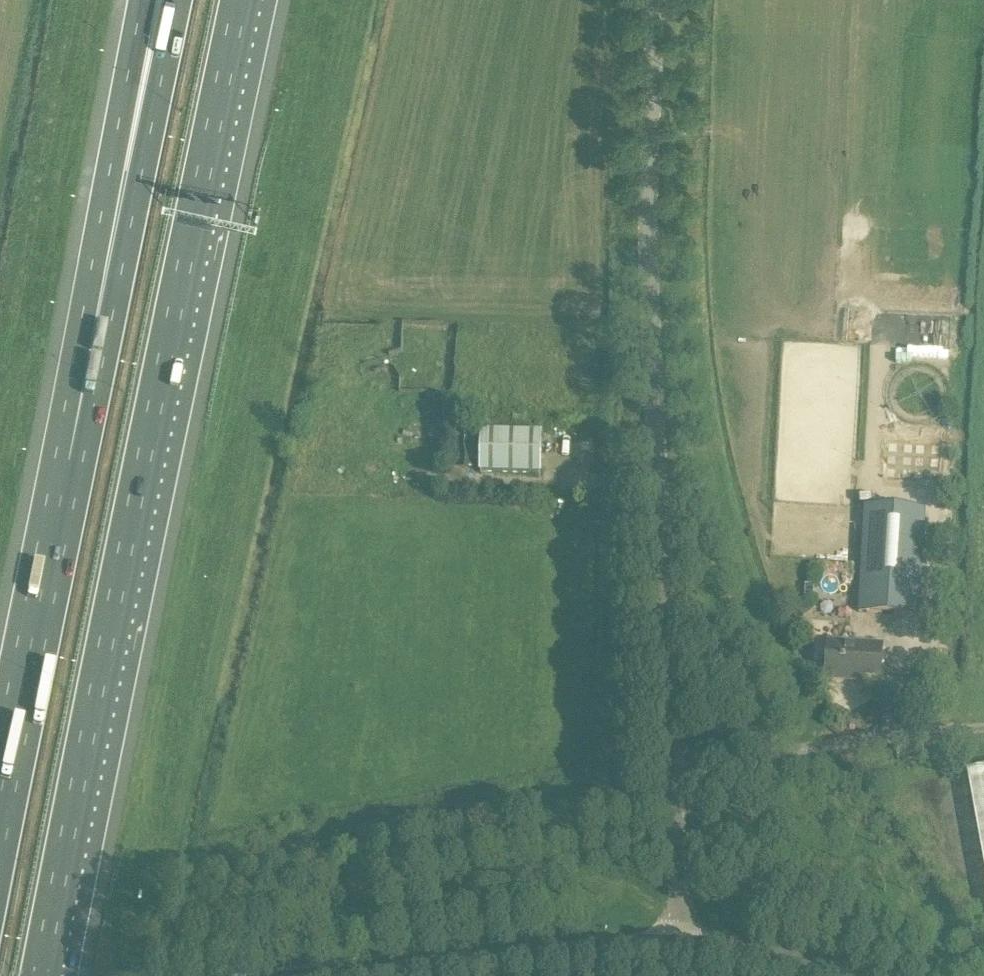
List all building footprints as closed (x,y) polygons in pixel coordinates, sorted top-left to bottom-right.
[(540,474),(541,433),(480,432),(479,473),(540,474)] [(888,464),(915,465),(916,444),(888,443),(888,464)] [(919,617),(926,511),(865,507),(859,613),(919,617)] [(802,585),(802,596),(812,596),(812,585),(802,585)] [(881,677),(883,647),(828,644),(826,680),(852,681),(853,675),(881,677)] [(933,654),(914,667),(923,679),(941,666),(933,654)] [(969,774),(983,860),(983,771),(969,774)]
